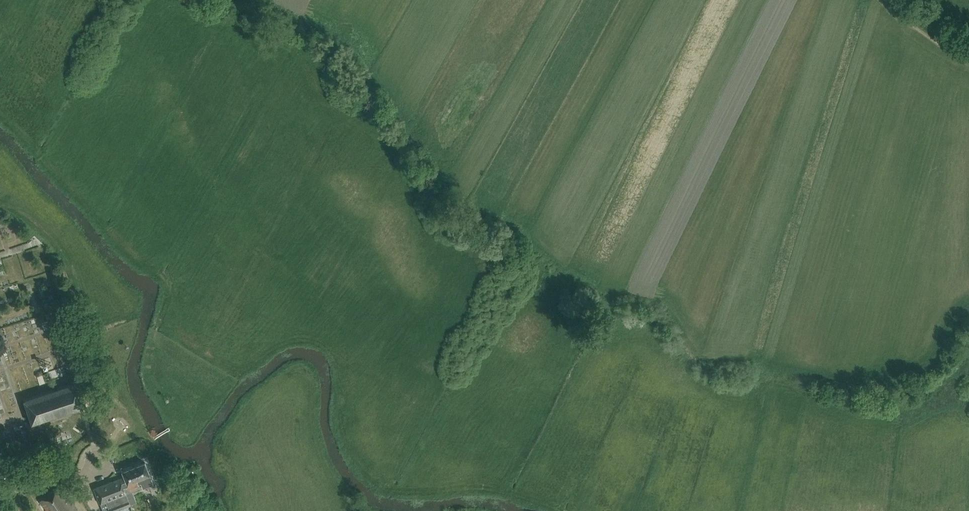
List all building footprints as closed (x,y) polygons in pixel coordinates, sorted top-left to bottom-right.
[(85,405),(77,381),(25,400),(33,423),(85,405)] [(126,493),(152,483),(145,462),(122,471),(124,476),(94,487),(100,503),(100,502),(104,510),(113,510),(130,505),(128,499),(126,493)] [(68,496),(66,498),(59,488),(41,500),(48,510),(78,510),(68,496)] [(134,496),(128,499),(130,505),(136,502),(134,496)]
